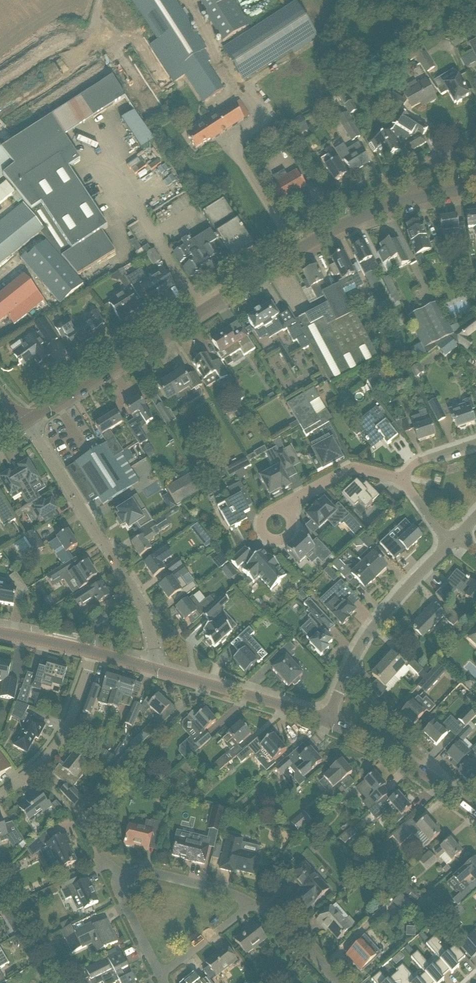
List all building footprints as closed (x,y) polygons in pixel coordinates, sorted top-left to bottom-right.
[(204,51),(207,49),(197,34),(195,35),(190,28),(192,26),(175,0),(132,0),(162,47),(166,44),(203,103),(223,91),(206,62),(209,60),(204,51)] [(207,14),(230,0),(198,0),(207,14)] [(206,15),(222,41),(246,26),(230,0),(207,14),(206,15)] [(297,5),(224,51),(243,81),(316,35),(297,5)] [(460,33),(450,40),(454,47),(465,40),(460,33)] [(425,52),(414,59),(418,64),(419,63),(420,64),(425,73),(434,68),(428,57),(425,52)] [(465,57),(461,59),(465,67),(469,65),(465,57)] [(112,77),(81,98),(94,118),(120,101),(125,98),(112,77)] [(448,92),(449,95),(454,103),(468,95),(458,77),(444,85),(444,86),(437,90),(441,96),(448,92)] [(355,83),(363,87),(365,83),(358,79),(355,83)] [(436,99),(431,91),(426,81),(417,85),(415,81),(407,85),(410,91),(404,95),(411,108),(425,101),(427,104),(436,99)] [(393,95),(388,102),(401,110),(406,103),(393,95)] [(249,116),(244,108),(240,102),(193,132),(194,134),(189,138),(196,149),(211,139),(212,140),(249,116)] [(349,116),(357,112),(351,102),(344,107),(348,113),(349,116)] [(126,117),(143,149),(157,142),(140,110),(126,117)] [(400,111),(392,124),(395,126),(395,125),(403,130),(402,131),(398,134),(402,141),(401,141),(406,149),(408,153),(426,143),(422,137),(428,129),(419,123),(417,126),(408,121),(410,118),(400,111)] [(360,136),(347,114),(338,119),(352,142),(360,136)] [(300,135),(309,130),(301,116),(292,121),(300,135)] [(15,189),(48,231),(43,234),(64,259),(78,277),(116,253),(103,233),(110,229),(69,168),(80,161),(64,137),(51,117),(16,140),(3,149),(16,166),(4,175),(15,189)] [(369,144),(369,145),(374,153),(378,150),(384,161),(406,149),(401,141),(402,141),(398,134),(402,131),(403,130),(395,125),(395,126),(392,130),(390,131),(369,144)] [(344,145),(335,150),(342,162),(344,160),(352,173),(363,166),(364,168),(369,165),(368,163),(370,162),(364,153),(363,152),(361,148),(359,144),(347,151),(344,145)] [(4,175),(16,166),(3,149),(0,146),(0,179),(4,175)] [(327,156),(321,160),(335,182),(346,175),(329,148),(325,151),(327,156)] [(161,158),(151,165),(159,175),(169,168),(161,158)] [(306,187),(301,178),(297,172),(288,177),(284,171),(277,175),(281,181),(275,185),(269,175),(263,178),(279,203),(306,187)] [(6,183),(0,188),(0,205),(15,193),(6,183)] [(177,197),(155,211),(162,222),(184,208),(177,197)] [(178,251),(174,253),(181,264),(183,262),(186,267),(184,269),(191,279),(194,277),(197,282),(214,271),(213,268),(228,259),(223,251),(226,250),(232,260),(253,247),(223,199),(202,213),(216,235),(214,236),(210,231),(193,241),(190,236),(174,247),(175,247),(178,251)] [(44,231),(23,205),(0,223),(0,265),(44,231)] [(465,215),(466,228),(475,227),(475,228),(475,214),(465,215)] [(457,216),(439,219),(441,229),(441,233),(442,233),(442,238),(458,235),(460,248),(468,247),(465,227),(458,228),(458,226),(457,216)] [(432,251),(426,237),(423,229),(421,229),(418,222),(407,227),(409,234),(407,235),(415,256),(413,257),(420,268),(426,264),(421,255),(432,251)] [(441,242),(440,239),(432,242),(439,257),(446,253),(441,242)] [(410,262),(403,249),(402,250),(397,241),(390,244),(389,241),(381,245),(380,248),(382,251),(377,254),(382,263),(383,265),(388,262),(388,263),(397,258),(401,267),(410,262)] [(21,260),(61,306),(84,286),(47,243),(46,242),(28,257),(26,255),(21,260)] [(354,256),(359,265),(364,276),(370,273),(378,269),(372,257),(373,257),(370,251),(368,252),(364,243),(353,249),(356,256),(354,256)] [(139,258),(145,254),(142,249),(135,253),(139,258)] [(154,250),(147,255),(153,265),(160,261),(154,250)] [(339,274),(342,280),(337,282),(344,296),(364,286),(360,278),(359,275),(354,267),(351,268),(343,253),(331,260),(334,265),(330,267),(334,277),(339,274)] [(388,262),(383,265),(388,274),(393,271),(388,263),(388,262)] [(329,294),(328,291),(316,267),(303,274),(307,281),(303,282),(307,290),(311,288),(317,300),(323,297),(329,294)] [(134,274),(127,279),(131,285),(140,300),(146,296),(150,301),(162,294),(161,292),(173,285),(173,286),(174,286),(163,268),(162,269),(164,272),(156,277),(149,282),(148,282),(140,270),(134,274)] [(116,273),(120,281),(128,276),(123,269),(116,273)] [(364,276),(372,291),(377,288),(370,273),(364,276)] [(0,295),(0,322),(8,317),(14,325),(44,301),(24,277),(1,296),(0,295)] [(389,277),(383,280),(392,298),(398,295),(389,277)] [(140,300),(131,285),(124,290),(126,293),(110,304),(120,320),(119,318),(129,312),(130,313),(139,308),(136,304),(141,301),(141,302),(142,302),(140,300)] [(378,359),(371,345),(363,329),(355,314),(353,314),(353,312),(339,285),(328,291),(329,294),(323,297),(327,305),(305,316),(310,326),(302,330),(310,346),(323,370),(322,370),(330,384),(378,359)] [(374,293),(362,299),(369,313),(381,307),(375,296),(374,293)] [(392,298),(396,305),(401,302),(398,295),(392,298)] [(421,344),(426,355),(437,347),(449,337),(453,334),(450,328),(437,303),(422,311),(408,317),(421,344)] [(302,350),(310,346),(302,330),(310,326),(305,316),(295,321),(288,310),(278,316),(271,305),(260,312),(259,311),(254,314),(255,315),(248,320),(255,331),(262,326),(264,328),(270,338),(282,330),(283,331),(287,329),(293,342),(297,340),(302,350)] [(66,337),(68,341),(74,349),(74,348),(84,341),(85,342),(93,337),(89,332),(96,328),(97,329),(104,324),(97,312),(89,317),(91,320),(84,325),(84,324),(74,330),(67,318),(54,327),(62,340),(66,337)] [(34,325),(39,333),(36,336),(36,335),(24,344),(26,346),(22,348),(14,354),(23,367),(35,359),(39,364),(50,355),(44,347),(43,345),(47,343),(48,345),(58,339),(44,319),(34,325)] [(219,353),(218,354),(226,367),(233,363),(229,357),(241,350),(244,356),(255,349),(251,343),(242,329),(232,336),(229,331),(226,330),(222,333),(222,336),(212,342),(219,353)] [(460,330),(454,335),(457,342),(459,345),(467,351),(472,342),(466,338),(460,330)] [(457,348),(449,337),(437,347),(445,357),(457,348)] [(211,365),(206,356),(194,363),(199,372),(203,378),(201,379),(202,381),(215,374),(219,380),(227,375),(224,369),(219,361),(211,365)] [(410,370),(415,378),(423,372),(418,364),(410,370)] [(398,374),(396,367),(389,370),(391,376),(398,374)] [(181,371),(170,379),(183,399),(187,406),(192,403),(187,395),(202,385),(194,373),(186,378),(181,371)] [(373,397),(390,384),(385,374),(367,383),(373,397)] [(325,383),(321,378),(315,381),(319,386),(325,383)] [(158,386),(163,395),(168,402),(173,398),(176,403),(183,399),(170,379),(158,386)] [(227,386),(237,403),(245,398),(234,381),(227,386)] [(310,406),(320,400),(314,390),(287,406),(296,422),(288,426),(291,431),(299,427),(305,437),(312,433),(329,424),(333,422),(326,410),(316,417),(310,406)] [(127,425),(140,445),(147,441),(139,429),(146,425),(152,420),(145,408),(139,398),(126,406),(134,420),(127,425)] [(445,417),(436,400),(429,403),(438,421),(445,417)] [(470,410),(474,409),(471,400),(463,402),(465,406),(449,412),(452,421),(455,421),(457,429),(459,428),(461,429),(464,428),(465,426),(474,423),(470,410)] [(156,408),(167,426),(173,423),(173,422),(176,420),(169,410),(167,411),(162,404),(156,408)] [(359,433),(360,432),(373,448),(383,440),(387,445),(397,437),(375,409),(358,422),(360,425),(355,429),(359,433)] [(421,420),(412,423),(414,428),(415,432),(418,442),(435,436),(432,427),(430,423),(429,423),(427,415),(425,411),(419,413),(420,417),(421,420)] [(106,444),(105,445),(114,459),(121,455),(124,453),(112,435),(110,431),(123,423),(116,412),(95,426),(106,444)] [(406,418),(399,420),(403,432),(410,430),(406,418)] [(333,431),(329,424),(312,433),(318,443),(311,447),(312,450),(311,451),(316,462),(313,464),(318,472),(338,462),(336,458),(338,457),(339,457),(331,443),(337,440),(333,431)] [(279,439),(273,442),(279,453),(283,451),(285,450),(279,439)] [(132,486),(114,459),(105,445),(66,469),(89,505),(99,498),(103,505),(132,487),(132,486)] [(155,456),(150,447),(143,452),(148,460),(155,456)] [(254,453),(257,458),(266,453),(264,447),(254,453)] [(285,450),(283,451),(287,457),(293,453),(290,447),(285,450)] [(127,451),(121,455),(127,464),(134,460),(127,451)] [(280,490),(281,492),(290,487),(283,474),(293,469),(292,468),(283,451),(279,453),(275,455),(278,462),(274,464),(277,469),(260,478),(270,496),(271,495),(272,496),(279,492),(278,491),(280,490)] [(130,468),(127,464),(121,455),(114,459),(132,486),(138,482),(130,468)] [(296,458),(289,461),(292,468),(299,464),(296,458)] [(238,473),(244,470),(251,466),(247,459),(225,471),(229,478),(236,474),(238,473)] [(32,501),(33,503),(41,498),(38,495),(36,496),(31,488),(40,483),(36,476),(37,476),(34,470),(33,471),(28,462),(26,463),(25,462),(20,465),(21,467),(19,468),(21,471),(16,474),(32,501)] [(238,473),(236,474),(239,479),(247,475),(244,470),(238,473)] [(195,472),(167,488),(177,506),(205,490),(195,472)] [(27,504),(28,506),(33,503),(32,501),(16,474),(11,477),(9,474),(7,475),(7,473),(1,477),(2,478),(0,479),(5,487),(4,488),(8,494),(9,493),(13,499),(21,494),(27,504)] [(244,517),(249,515),(245,509),(253,505),(240,482),(228,488),(233,498),(217,507),(221,514),(220,515),(223,521),(224,520),(230,531),(247,522),(244,517)] [(359,504),(365,510),(371,505),(378,498),(366,484),(361,488),(356,483),(342,496),(348,503),(354,509),(359,504)] [(4,527),(15,521),(0,495),(0,497),(0,498),(0,521),(4,527)] [(168,495),(162,499),(169,511),(176,507),(168,495)] [(139,514),(145,511),(137,497),(131,501),(139,514)] [(33,503),(28,506),(14,514),(19,521),(18,518),(26,513),(27,516),(31,514),(36,522),(42,519),(43,520),(49,516),(48,515),(56,510),(55,509),(57,508),(53,503),(52,503),(51,502),(45,505),(41,498),(33,503)] [(313,510),(306,517),(311,522),(318,530),(327,522),(332,517),(340,524),(342,526),(344,524),(349,530),(356,523),(349,516),(338,504),(332,510),(324,500),(319,505),(318,504),(312,510),(313,510)] [(132,503),(118,512),(120,516),(118,518),(118,519),(123,526),(123,527),(126,525),(129,529),(136,525),(137,524),(141,530),(153,522),(145,511),(139,514),(132,503)] [(168,512),(162,516),(165,519),(168,518),(178,511),(176,507),(169,511),(168,512)] [(393,507),(387,512),(392,517),(386,523),(390,527),(395,533),(401,528),(407,534),(398,542),(407,551),(422,538),(402,516),(400,518),(396,514),(398,512),(393,507)] [(143,537),(140,539),(131,545),(140,557),(148,552),(151,550),(147,544),(154,540),(153,538),(159,534),(158,533),(169,526),(162,516),(153,522),(141,530),(139,531),(143,537)] [(198,524),(191,529),(206,548),(211,545),(213,543),(198,524)] [(23,540),(13,546),(19,555),(23,561),(31,556),(44,548),(34,532),(23,539),(23,540)] [(53,550),(58,558),(63,566),(64,566),(73,560),(68,552),(77,546),(68,532),(56,539),(56,540),(49,544),(53,550)] [(322,565),(331,556),(318,541),(312,547),(302,536),(301,536),(301,537),(296,541),(292,545),(287,550),(286,551),(299,565),(311,553),(322,565)] [(369,550),(358,560),(375,578),(386,568),(371,552),(377,547),(366,536),(360,541),(369,550)] [(155,558),(153,559),(145,565),(154,578),(162,572),(164,570),(162,566),(172,559),(164,546),(153,554),(155,558)] [(254,560),(252,557),(252,556),(246,549),(231,563),(237,569),(245,562),(248,565),(247,567),(242,571),(249,578),(245,582),(249,586),(252,583),(257,578),(269,590),(276,584),(278,586),(280,585),(279,584),(286,578),(286,577),(285,578),(277,570),(279,568),(279,569),(280,568),(269,556),(268,557),(269,557),(267,559),(262,553),(263,553),(262,552),(254,560)] [(220,569),(230,562),(224,553),(214,560),(220,569)] [(178,559),(166,568),(171,575),(183,566),(178,559)] [(367,586),(375,578),(358,560),(350,567),(349,567),(348,567),(347,567),(346,567),(345,567),(339,561),(332,567),(343,578),(349,573),(361,585),(360,585),(364,590),(368,587),(367,586)] [(69,573),(51,584),(54,589),(65,581),(70,578),(79,591),(81,589),(81,591),(88,586),(87,583),(88,582),(97,577),(88,563),(79,568),(76,571),(71,575),(70,575),(69,573)] [(230,564),(222,570),(226,575),(233,569),(230,564)] [(51,584),(69,573),(64,566),(63,566),(46,576),(51,584)] [(183,589),(187,586),(181,579),(188,574),(183,566),(171,575),(164,580),(166,583),(160,588),(169,600),(181,591),(183,590),(183,589)] [(329,567),(324,572),(328,577),(333,573),(329,567)] [(435,595),(442,602),(445,605),(450,599),(448,598),(456,590),(474,604),(475,601),(475,584),(473,582),(471,583),(468,581),(470,579),(467,577),(466,579),(457,571),(448,582),(441,591),(440,590),(435,595)] [(17,573),(13,575),(10,577),(14,582),(13,587),(6,586),(6,589),(0,588),(0,603),(15,606),(16,599),(24,600),(25,590),(28,589),(17,573)] [(193,581),(187,586),(183,589),(183,590),(187,595),(198,587),(193,581)] [(335,595),(323,605),(341,625),(349,618),(348,617),(355,610),(352,606),(358,600),(341,581),(330,590),(335,595)] [(75,596),(72,597),(76,604),(79,608),(82,606),(92,600),(94,599),(98,604),(101,602),(109,597),(108,595),(110,593),(107,589),(105,589),(101,584),(97,587),(95,583),(75,596)] [(308,598),(302,592),(298,595),(304,601),(308,598)] [(229,602),(223,596),(203,616),(208,621),(209,620),(212,623),(203,632),(207,636),(205,638),(207,641),(206,642),(211,648),(212,646),(214,648),(220,643),(221,644),(227,639),(226,638),(232,632),(217,617),(225,610),(223,608),(229,602)] [(185,621),(186,623),(197,615),(200,618),(215,604),(210,597),(205,600),(199,606),(192,597),(187,601),(184,603),(176,610),(185,621)] [(312,649),(315,652),(316,651),(321,657),(323,655),(324,656),(328,652),(327,651),(329,650),(327,647),(332,642),(325,635),(323,633),(327,629),(330,632),(335,627),(309,600),(304,605),(309,611),(307,613),(310,616),(308,618),(316,627),(306,636),(307,636),(308,637),(307,638),(311,642),(311,641),(312,642),(310,645),(313,648),(312,649)] [(89,619),(90,617),(101,611),(97,605),(88,610),(86,611),(85,612),(87,616),(89,619)] [(444,617),(453,626),(460,619),(447,607),(440,614),(432,606),(411,627),(423,639),(444,617)] [(96,627),(108,620),(104,614),(92,621),(96,627)] [(240,654),(233,660),(246,674),(258,663),(259,663),(262,660),(257,654),(262,650),(250,637),(254,633),(249,628),(237,638),(242,643),(235,649),(240,654)] [(289,642),(276,655),(281,661),(272,669),(278,676),(277,676),(282,681),(288,687),(293,684),(294,686),(300,681),(298,678),(302,675),(295,667),(297,665),(291,658),(294,655),(292,652),(295,649),(289,642)] [(417,676),(423,670),(404,653),(398,660),(392,655),(382,665),(395,677),(404,666),(406,669),(408,667),(417,676)] [(17,681),(9,679),(11,663),(0,661),(0,682),(2,683),(0,696),(0,698),(15,700),(18,682),(17,681)] [(36,667),(33,676),(30,688),(40,691),(43,681),(62,686),(67,668),(59,666),(59,667),(47,664),(45,671),(43,671),(43,669),(36,667)] [(395,677),(382,665),(372,676),(377,681),(370,689),(380,699),(381,697),(387,690),(385,688),(395,677)] [(426,693),(433,685),(445,673),(438,666),(425,679),(418,686),(426,693)] [(121,678),(107,674),(102,689),(98,703),(107,706),(112,707),(121,678)] [(475,684),(475,683),(470,677),(463,684),(470,691),(475,684)] [(121,678),(112,708),(117,709),(118,710),(122,696),(131,699),(133,692),(138,694),(141,685),(135,683),(135,682),(121,678)] [(90,715),(100,689),(92,686),(82,712),(90,715)] [(17,703),(27,706),(31,690),(23,688),(17,703)] [(466,697),(472,703),(475,706),(475,705),(475,699),(470,693),(466,697)] [(120,757),(123,760),(170,716),(165,712),(169,707),(158,697),(154,701),(150,697),(143,705),(142,708),(140,712),(144,715),(150,708),(159,716),(141,733),(142,733),(131,744),(131,747),(120,757)] [(414,725),(421,717),(424,714),(423,714),(427,710),(429,712),(436,706),(426,697),(423,701),(418,697),(412,704),(411,703),(402,714),(414,725)] [(14,710),(24,716),(29,707),(27,706),(17,703),(14,710)] [(133,729),(140,712),(142,708),(133,704),(121,732),(127,735),(132,728),(133,729)] [(179,748),(179,752),(186,760),(211,739),(204,732),(215,722),(207,712),(208,710),(203,704),(190,715),(195,721),(193,723),(193,727),(200,735),(194,741),(191,738),(179,748)] [(458,721),(465,727),(475,717),(468,710),(458,721)] [(13,745),(18,748),(27,753),(36,737),(38,739),(45,725),(37,721),(28,716),(23,725),(24,726),(18,737),(17,736),(13,745)] [(424,723),(430,728),(424,734),(436,746),(448,734),(457,724),(456,722),(451,718),(440,729),(428,718),(424,723)] [(454,739),(465,727),(458,721),(456,722),(457,724),(448,734),(454,739)] [(237,746),(243,741),(251,735),(241,724),(228,735),(222,740),(226,745),(232,740),(237,746)] [(458,737),(463,742),(472,732),(467,728),(458,737)] [(257,739),(247,748),(254,757),(267,771),(275,763),(274,762),(286,751),(273,736),(263,745),(257,739)] [(466,741),(462,746),(469,752),(473,748),(466,741)] [(448,757),(453,762),(451,764),(453,766),(455,764),(461,770),(473,757),(474,758),(475,756),(475,745),(473,748),(469,752),(462,746),(460,744),(454,750),(448,757)] [(241,752),(235,746),(214,764),(219,771),(241,752)] [(275,769),(281,776),(290,768),(295,774),(297,772),(303,778),(310,771),(310,772),(321,762),(310,750),(301,758),(295,752),(275,769)] [(83,799),(76,791),(73,788),(85,774),(82,772),(88,765),(73,754),(62,768),(59,765),(52,774),(66,785),(60,791),(75,806),(83,799)] [(458,773),(472,787),(475,782),(475,756),(474,758),(473,757),(461,770),(458,773)] [(93,760),(89,766),(94,769),(98,763),(93,760)] [(339,784),(348,776),(352,773),(351,772),(352,771),(349,768),(348,769),(341,761),(325,775),(330,781),(335,787),(328,793),(335,801),(343,794),(345,792),(339,784)] [(358,788),(356,789),(366,800),(367,799),(374,807),(385,797),(389,794),(383,787),(385,786),(375,774),(367,780),(358,788)] [(208,782),(203,777),(199,781),(203,786),(208,782)] [(355,795),(349,788),(345,792),(343,794),(348,801),(355,795)] [(43,812),(44,812),(52,806),(46,799),(45,800),(37,790),(30,795),(32,798),(19,808),(29,820),(42,810),(43,812)] [(197,795),(202,800),(206,795),(201,790),(197,795)] [(385,797),(374,807),(372,809),(379,818),(391,807),(395,812),(396,811),(401,817),(411,809),(398,793),(388,801),(385,797)] [(57,811),(62,807),(56,801),(52,805),(57,811)] [(214,807),(208,830),(210,831),(218,833),(224,809),(214,807)] [(304,812),(292,822),(299,831),(311,821),(304,812)] [(8,835),(8,836),(4,826),(1,817),(0,817),(0,840),(1,843),(12,838),(18,846),(19,845),(24,841),(17,830),(11,834),(8,835)] [(430,843),(432,841),(440,834),(426,819),(417,827),(411,820),(393,836),(400,845),(413,834),(414,836),(420,831),(430,843)] [(151,820),(148,831),(129,826),(124,846),(147,851),(150,841),(159,844),(162,832),(164,824),(151,820)] [(345,844),(355,835),(350,829),(340,838),(345,844)] [(175,847),(173,856),(188,860),(188,861),(204,865),(206,855),(208,847),(208,846),(210,840),(208,839),(177,831),(175,840),(177,840),(175,847)] [(210,840),(208,846),(214,847),(218,833),(210,831),(208,839),(210,840)] [(59,871),(67,867),(76,863),(68,847),(70,846),(66,836),(47,846),(59,871)] [(222,859),(220,869),(234,873),(235,870),(253,875),(255,865),(258,856),(259,850),(257,846),(242,842),(242,840),(228,836),(222,859)] [(451,861),(454,859),(461,853),(450,840),(443,847),(440,849),(435,853),(439,857),(444,853),(451,861)] [(27,850),(28,851),(32,858),(42,850),(36,841),(27,850)] [(221,845),(216,844),(213,858),(218,859),(221,845)] [(281,857),(287,864),(293,859),(286,850),(281,857)] [(426,870),(437,861),(429,852),(419,861),(426,870)] [(475,882),(475,881),(475,862),(474,860),(464,869),(453,878),(459,885),(461,883),(464,886),(466,884),(468,887),(475,882)] [(306,909),(314,903),(328,890),(305,864),(291,876),(303,890),(295,897),(306,909)] [(358,878),(364,883),(368,877),(363,873),(358,878)] [(85,909),(89,907),(98,903),(88,881),(79,885),(75,876),(59,884),(63,890),(61,891),(66,901),(72,898),(78,909),(84,907),(85,909)] [(404,882),(398,888),(408,898),(408,897),(415,903),(420,898),(421,899),(424,895),(421,892),(418,895),(404,882)] [(464,891),(453,901),(457,906),(469,896),(464,891)] [(407,915),(415,908),(401,895),(394,903),(407,915)] [(424,897),(418,902),(423,907),(428,903),(424,897)] [(324,925),(338,941),(356,924),(349,917),(343,923),(328,905),(317,915),(320,918),(316,921),(321,927),(324,925)] [(11,917),(8,911),(3,914),(7,920),(11,917)] [(68,920),(60,924),(63,930),(71,927),(68,920)] [(100,951),(109,947),(118,943),(107,920),(98,925),(88,929),(87,926),(74,932),(71,927),(63,930),(61,931),(72,953),(96,942),(100,951)] [(246,955),(258,945),(266,939),(254,924),(246,930),(247,931),(235,940),(246,955)] [(405,936),(414,937),(415,928),(405,927),(405,936)] [(475,955),(475,935),(473,932),(459,945),(471,959),(475,955)] [(22,933),(15,938),(18,942),(25,938),(22,933)] [(421,933),(418,935),(425,942),(428,939),(423,933),(422,934),(421,933)] [(364,936),(345,953),(362,972),(381,954),(364,936)] [(435,937),(426,945),(440,961),(449,971),(452,974),(459,968),(456,965),(465,957),(455,946),(446,954),(439,945),(441,944),(435,937)] [(408,946),(404,949),(409,955),(413,952),(408,946)] [(206,963),(210,969),(216,976),(216,977),(236,961),(225,947),(218,952),(219,953),(206,963)] [(0,949),(0,969),(9,964),(0,948),(0,949)] [(111,957),(117,953),(115,949),(105,953),(108,958),(111,957)] [(134,982),(137,981),(130,967),(128,968),(120,952),(117,953),(111,957),(108,958),(86,969),(90,977),(88,978),(91,982),(102,982),(103,982),(118,982),(120,982),(135,982),(134,982)] [(411,958),(425,974),(433,982),(441,982),(444,981),(441,978),(449,971),(440,961),(431,968),(417,952),(411,958)] [(28,956),(33,963),(38,960),(34,953),(28,956)] [(395,957),(391,960),(396,965),(400,962),(395,957)] [(396,971),(397,973),(406,982),(433,982),(425,974),(416,981),(402,966),(396,971)] [(216,976),(210,969),(205,973),(208,978),(210,981),(216,976)] [(371,980),(374,982),(405,982),(406,982),(397,973),(387,982),(380,973),(371,980)]
